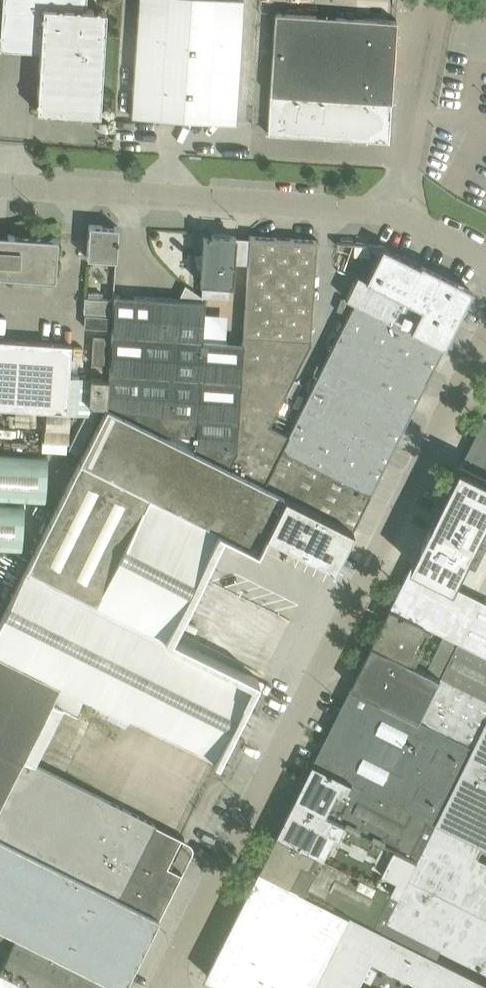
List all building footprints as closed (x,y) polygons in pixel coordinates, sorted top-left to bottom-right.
[(99,113),(106,10),(85,8),(86,0),(2,0),(0,37),(0,40),(6,46),(14,47),(17,44),(29,45),(32,48),(40,48),(37,97),(35,100),(37,105),(36,109),(41,110),(45,112),(49,110),(99,113)] [(243,0),(139,0),(131,114),(235,121),(243,0)] [(275,11),(270,91),(391,99),(396,19),(275,11)] [(388,140),(391,99),(270,91),(267,133),(388,140)] [(115,258),(118,226),(89,224),(87,256),(115,258)] [(233,260),(247,261),(249,236),(210,234),(210,232),(207,232),(207,233),(203,233),(200,281),(203,281),(202,296),(228,298),(229,283),(232,283),(233,260)] [(54,277),(57,237),(0,233),(0,274),(54,277)] [(235,449),(227,465),(263,483),(288,433),(269,424),(310,342),(313,293),(316,239),(249,235),(249,236),(247,261),(242,342),(235,449)] [(288,433),(263,483),(284,493),(353,527),(472,287),(420,261),(419,263),(382,244),(382,243),(372,243),(370,248),(378,252),(365,277),(357,273),(345,297),(353,301),(288,433)] [(113,293),(113,298),(112,314),(108,369),(106,394),(105,404),(107,405),(150,427),(159,297),(113,293)] [(84,312),(112,314),(113,298),(85,296),(84,312)] [(205,300),(159,297),(150,427),(195,449),(202,339),(205,300)] [(102,364),(103,336),(90,335),(89,364),(102,364)] [(242,342),(202,339),(195,449),(227,465),(235,449),(242,342)] [(66,411),(71,345),(0,340),(0,407),(66,411)] [(106,394),(108,369),(92,368),(90,393),(106,394)] [(195,449),(150,427),(107,405),(80,458),(258,547),(266,531),(284,493),(227,465),(195,449)] [(485,417),(463,461),(485,473),(485,417)] [(43,499),(47,457),(0,453),(0,496),(43,499)] [(80,458),(27,566),(93,599),(256,680),(258,677),(171,634),(222,531),(257,548),(258,547),(80,458)] [(413,562),(457,584),(485,525),(485,473),(463,461),(413,562)] [(266,531),(332,564),(334,565),(353,527),(284,493),(266,531)] [(21,545),(24,502),(0,501),(0,544),(21,545)] [(391,606),(445,633),(462,641),(485,653),(485,599),(412,563),(391,606)] [(0,620),(0,653),(58,683),(85,696),(127,717),(128,715),(217,759),(256,680),(93,599),(27,566),(0,620)] [(391,606),(373,642),(398,654),(409,660),(427,668),(445,633),(391,606)] [(445,633),(427,668),(485,698),(485,653),(462,641),(445,633)] [(352,685),(473,745),(485,719),(485,698),(427,668),(409,660),(398,654),(373,642),(371,645),(359,671),(357,674),(352,684),(352,685)] [(131,902),(158,916),(181,871),(166,864),(180,836),(33,762),(61,706),(77,714),(85,696),(58,683),(0,653),(0,836),(131,902)] [(435,821),(466,759),(473,745),(352,685),(344,699),(328,731),(323,742),(320,748),(317,754),(314,761),(429,817),(435,821)] [(473,745),(466,759),(435,821),(484,845),(485,846),(485,719),(473,745)] [(314,761),(302,784),(296,796),(385,840),(368,876),(393,889),(400,893),(408,876),(435,821),(429,817),(314,761)] [(279,831),(368,876),(385,840),(296,796),(279,831)] [(408,876),(485,915),(485,861),(478,857),(484,845),(435,821),(408,876)] [(279,831),(267,855),(261,867),(382,928),(386,920),(400,893),(393,889),(368,876),(279,831)] [(15,934),(51,952),(122,987),(158,916),(131,902),(0,836),(0,926),(15,934)] [(234,920),(208,973),(207,973),(206,974),(234,987),(485,987),(485,980),(436,955),(382,928),(261,867),(234,920)] [(400,893),(386,920),(382,928),(436,955),(440,947),(485,970),(485,915),(408,876),(400,893)] [(122,987),(51,952),(15,934),(0,965),(0,987),(122,987)]
